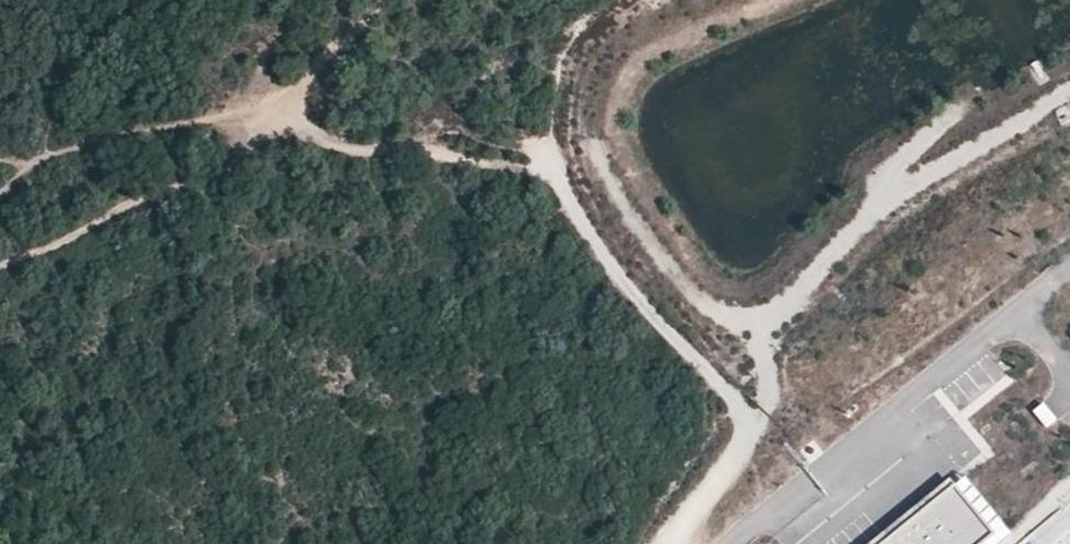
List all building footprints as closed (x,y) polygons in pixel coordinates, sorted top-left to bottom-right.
[(956,480),(878,543),(1009,543),(956,480)]
